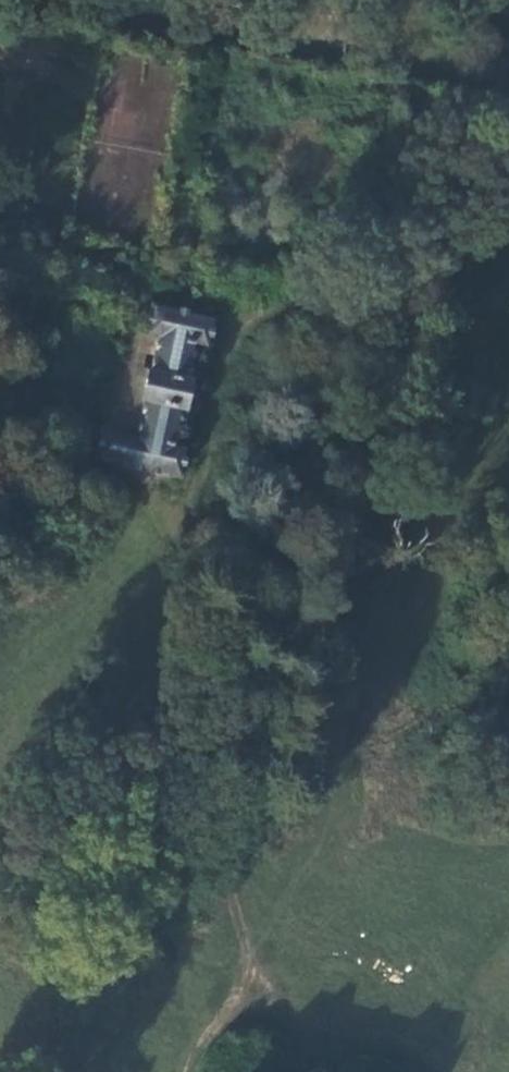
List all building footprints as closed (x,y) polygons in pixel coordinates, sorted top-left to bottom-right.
[(106,433),(99,466),(178,483),(185,450),(175,448),(183,411),(187,412),(193,383),(189,382),(197,347),(207,349),(214,317),(155,304),(148,335),(159,338),(152,372),(148,371),(141,402),(146,403),(138,440),(106,433)] [(129,333),(106,433),(138,440),(146,403),(141,402),(148,371),(152,372),(159,338),(148,335),(129,333)]
